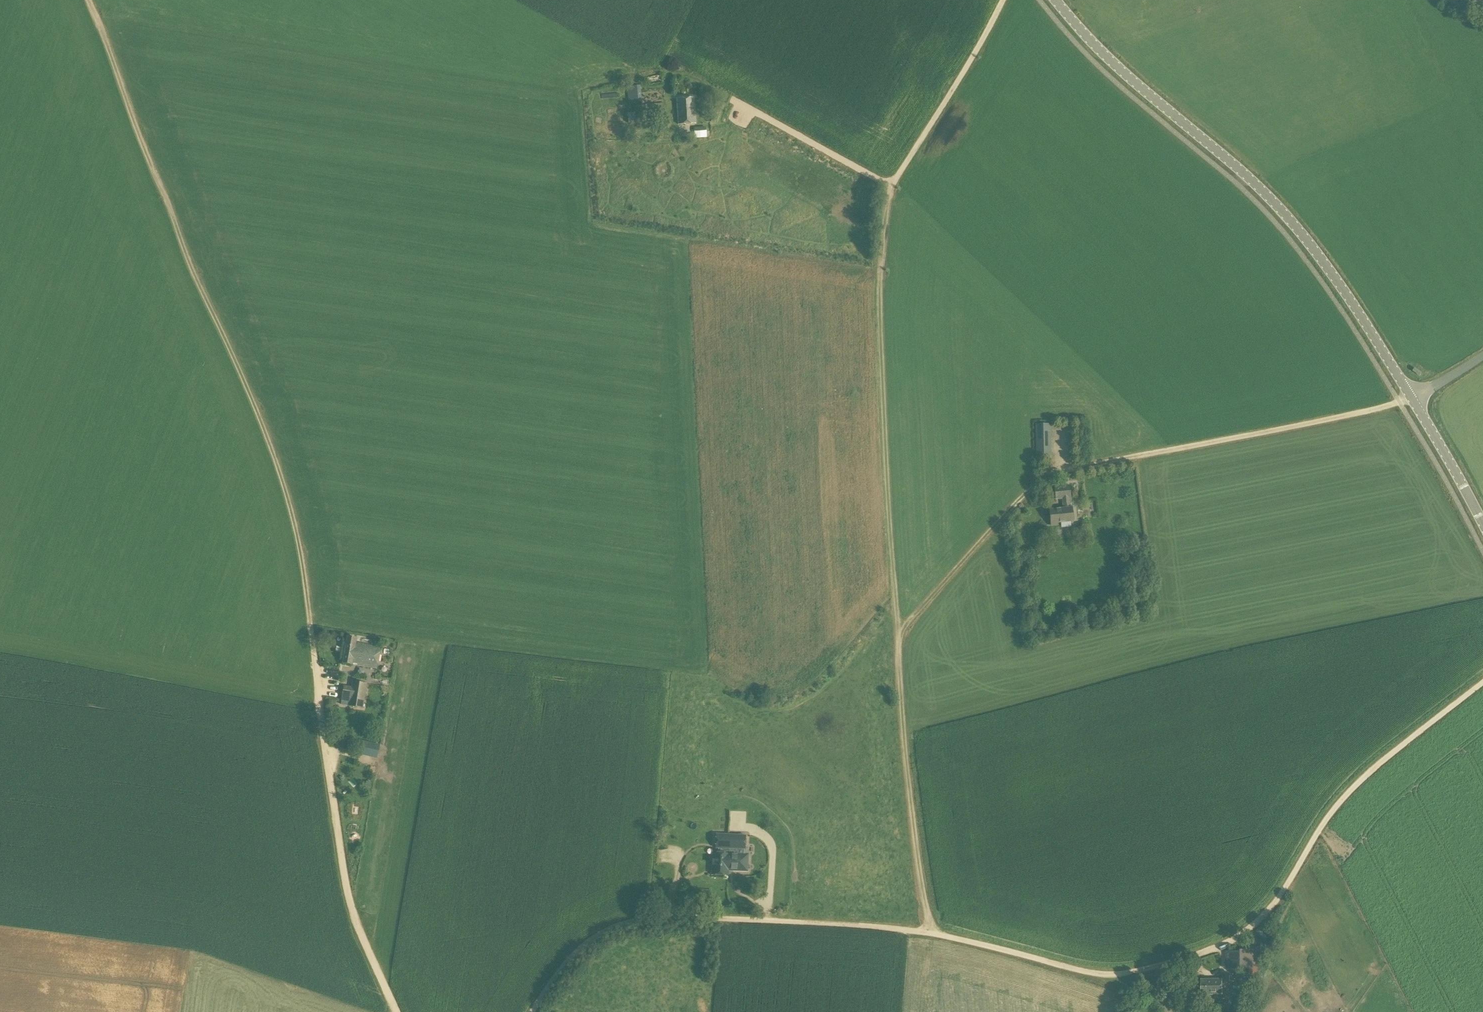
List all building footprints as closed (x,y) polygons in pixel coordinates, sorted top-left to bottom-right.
[(1469,0),(1460,0),(1459,7),(1467,8),(1469,0)] [(649,87),(662,84),(660,74),(647,77),(649,87)] [(627,87),(628,103),(641,102),(640,86),(627,87)] [(678,124),(695,123),(694,98),(677,99),(678,124)] [(715,123),(720,103),(711,101),(706,121),(715,123)] [(664,103),(641,105),(634,106),(635,112),(628,113),(629,124),(665,121),(664,103)] [(694,138),(710,137),(710,125),(694,126),(694,138)] [(1036,455),(1051,455),(1050,424),(1035,424),(1036,455)] [(1063,508),(1050,510),(1052,527),(1059,526),(1058,524),(1073,523),(1072,507),(1070,508),(1069,498),(1072,498),(1070,485),(1054,487),(1055,499),(1062,499),(1063,508)] [(1096,507),(1093,497),(1083,500),(1086,510),(1096,507)] [(375,668),(379,647),(356,643),(356,638),(347,637),(343,663),(352,664),(375,668)] [(363,709),(367,684),(352,681),(351,687),(344,685),(341,701),(349,702),(348,706),(363,709)] [(338,694),(339,685),(325,684),(325,693),(338,694)] [(362,742),(360,750),(378,754),(380,746),(362,742)] [(745,849),(745,836),(716,834),(716,848),(719,848),(719,853),(713,853),(712,874),(728,875),(728,870),(747,871),(748,855),(739,854),(739,849),(745,849)] [(661,861),(673,862),(675,851),(663,849),(661,861)] [(1249,978),(1258,977),(1257,957),(1248,957),(1249,978)] [(1203,995),(1223,995),(1223,993),(1223,990),(1229,989),(1229,973),(1222,973),(1222,979),(1202,979),(1203,995)]
